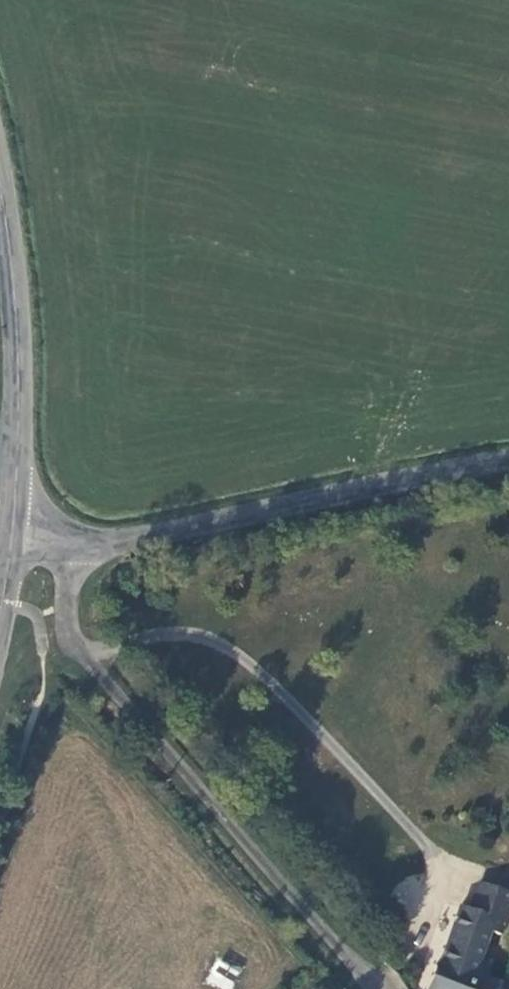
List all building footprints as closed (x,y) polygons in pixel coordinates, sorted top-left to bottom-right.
[(407,985),(417,988),(504,988),(507,984),(477,973),(492,916),(457,900),(442,942),(434,962),(418,957),(407,985)] [(223,988),(232,988),(238,968),(217,962),(210,985),(223,988)]
